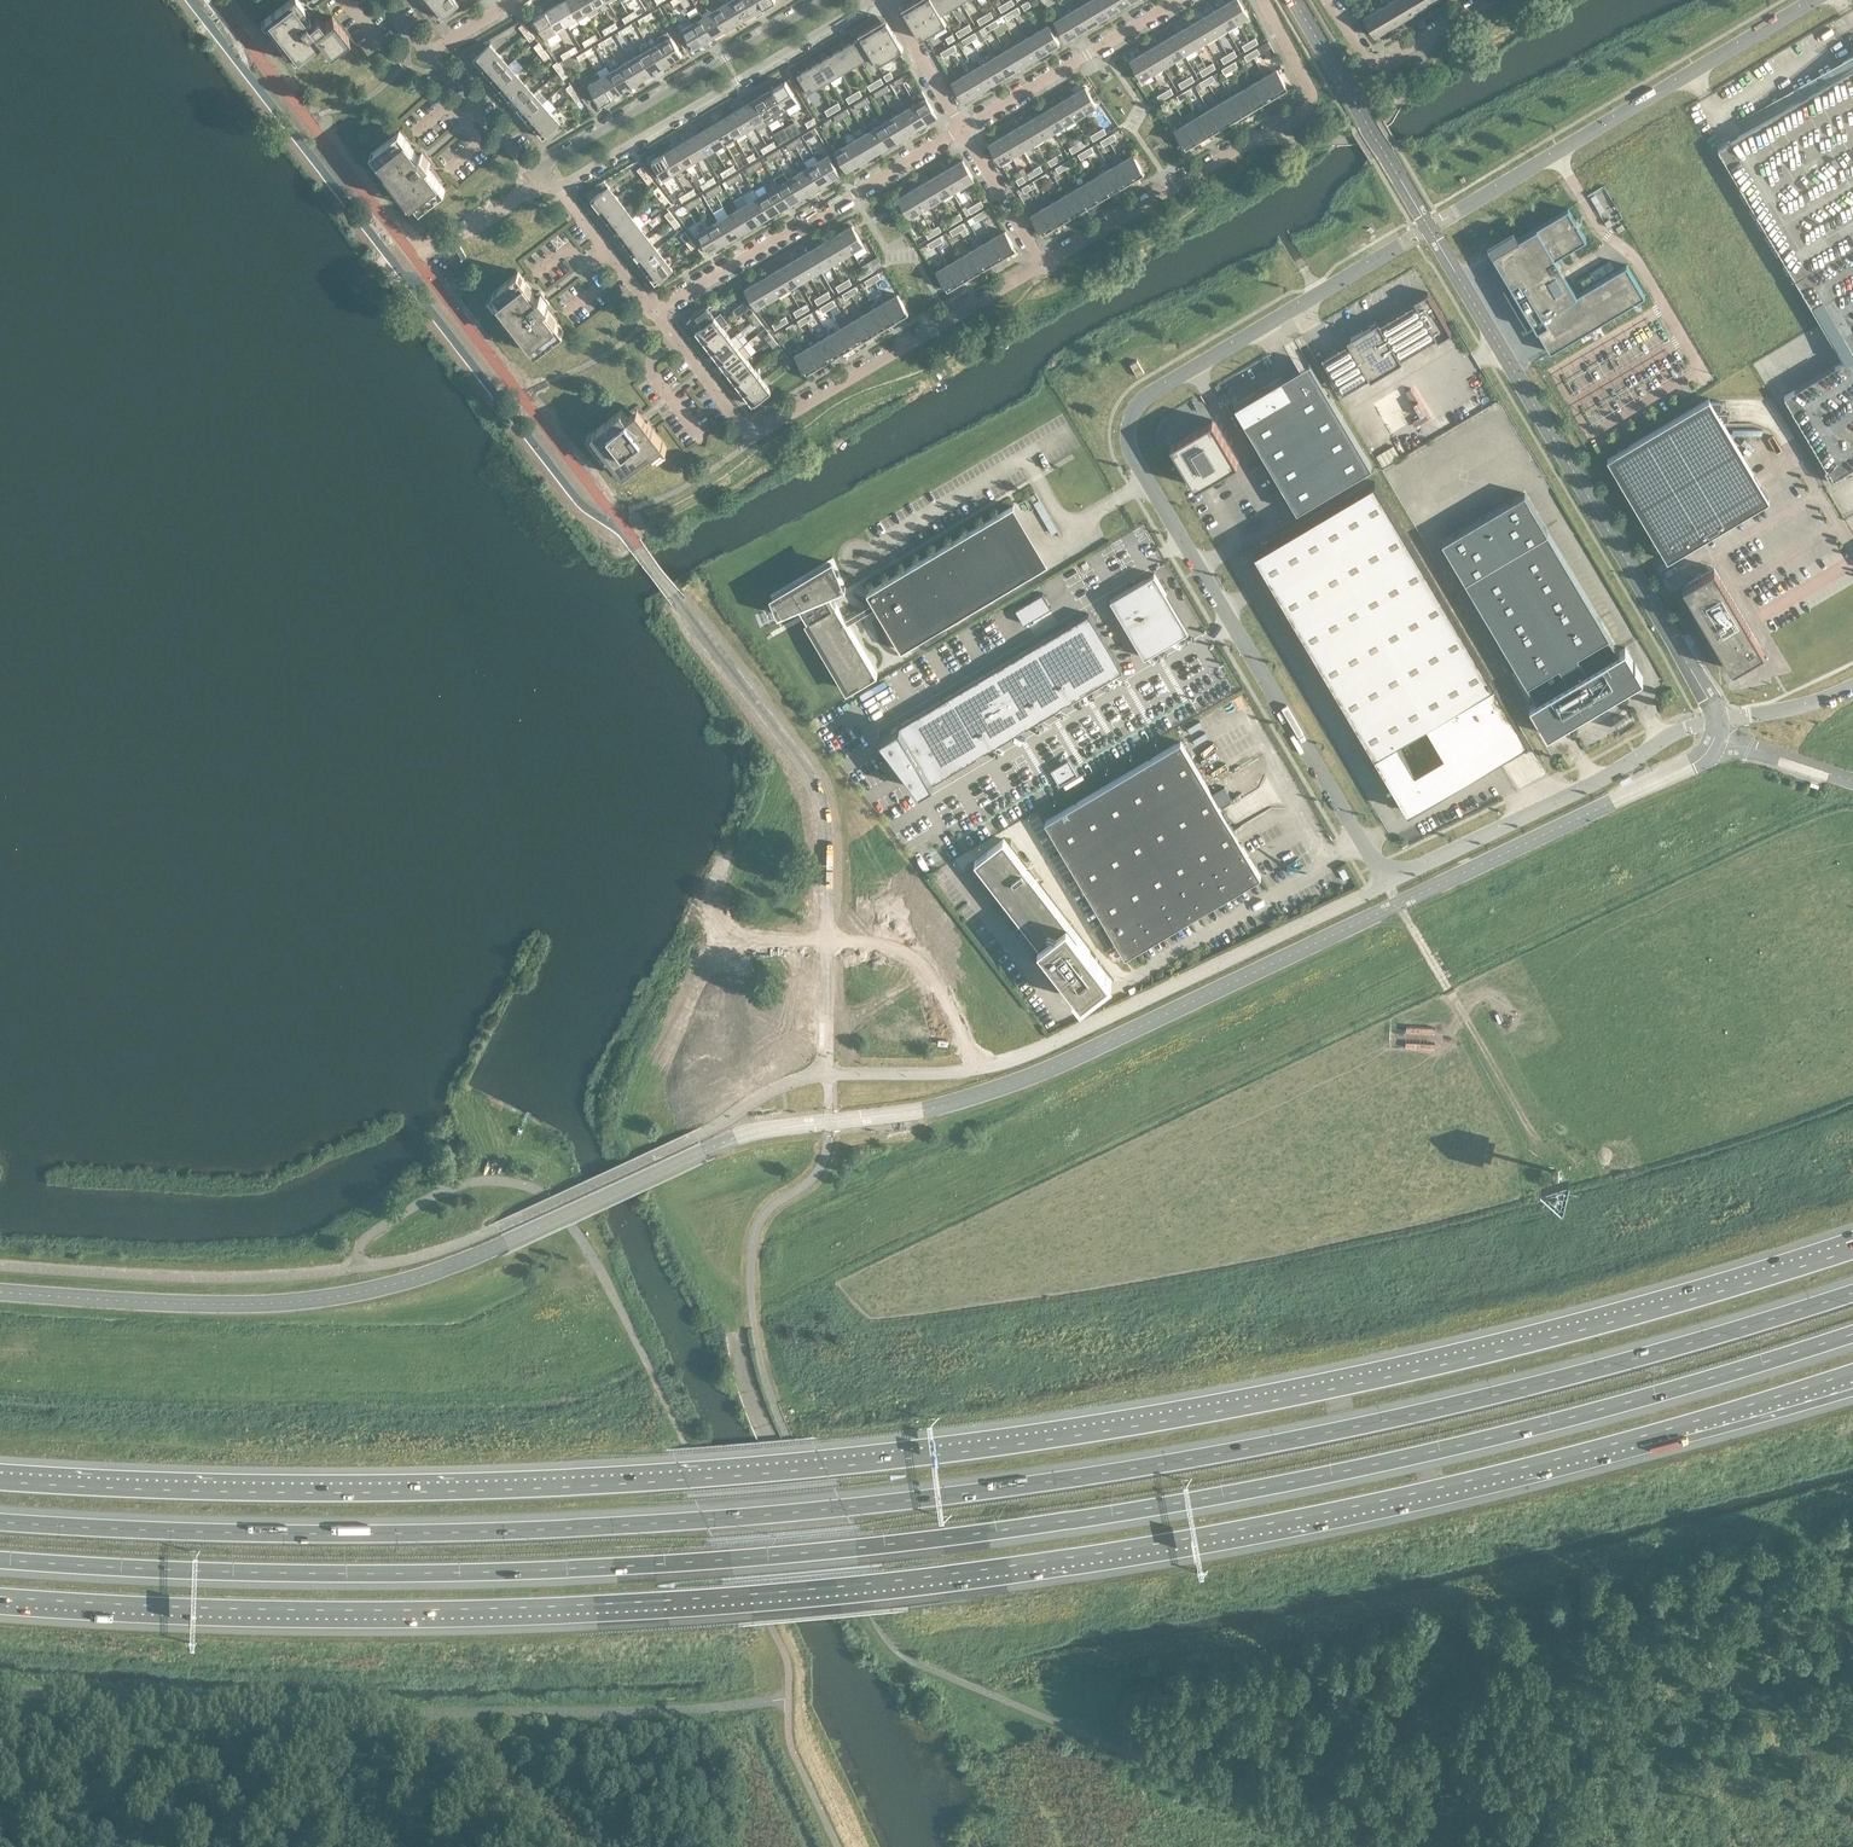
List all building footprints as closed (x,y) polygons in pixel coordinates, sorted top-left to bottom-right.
[(280,43),(283,46),(284,45),(289,51),(288,53),(294,61),(321,41),(325,46),(326,44),(330,49),(348,36),(332,15),(323,22),(317,14),(311,19),(303,8),(304,7),(299,0),(293,0),(264,22),(280,43)] [(428,1),(426,2),(431,8),(441,0),(427,0),(428,1)] [(456,0),(441,0),(431,8),(436,15),(438,13),(442,18),(459,4),(456,0)] [(567,0),(563,0),(556,4),(567,24),(577,18),(567,0)] [(580,0),(567,0),(577,18),(587,12),(580,0)] [(594,0),(580,0),(587,12),(597,6),(594,0)] [(734,0),(730,0),(723,4),(734,24),(744,18),(734,0)] [(747,0),(734,0),(744,18),(754,12),(747,0)] [(761,0),(747,0),(754,12),(764,6),(761,0)] [(941,13),(933,0),(921,0),(904,10),(920,38),(947,23),(941,13)] [(946,0),(933,0),(941,13),(951,8),(946,0)] [(1028,0),(1021,4),(1025,9),(1031,5),(1028,0)] [(1101,0),(1089,0),(1087,1),(1098,20),(1109,14),(1101,0)] [(1115,0),(1101,0),(1109,14),(1120,7),(1115,0)] [(1226,3),(1237,22),(1248,15),(1239,0),(1231,0),(1226,3)] [(1400,0),(1391,0),(1387,3),(1398,22),(1409,15),(1400,0)] [(1415,0),(1400,0),(1409,15),(1420,9),(1415,0)] [(1430,0),(1415,0),(1420,9),(1432,2),(1430,0)] [(1098,20),(1087,1),(1077,7),(1088,26),(1098,20)] [(1008,7),(1005,2),(998,6),(1001,11),(1008,7)] [(1237,22),(1226,3),(1216,9),(1227,28),(1237,22)] [(1398,22),(1387,3),(1375,10),(1387,29),(1398,22)] [(567,24),(556,4),(546,10),(557,30),(567,24)] [(734,24),(723,4),(713,10),(724,30),(734,24)] [(1021,11),(1017,6),(1011,10),(1014,15),(1021,11)] [(1088,26),(1077,7),(1066,14),(1077,32),(1088,26)] [(1227,28),(1216,9),(1205,16),(1216,34),(1227,28)] [(557,30),(546,10),(534,17),(546,37),(557,30)] [(635,10),(629,14),(632,19),(638,15),(635,10)] [(689,16),(693,22),(704,42),(714,36),(703,16),(699,10),(689,16)] [(724,30),(713,10),(703,16),(714,36),(724,30)] [(1014,15),(1011,10),(1004,14),(1007,19),(1014,15)] [(1387,29),(1375,10),(1363,17),(1375,36),(1387,29)] [(654,16),(651,11),(645,15),(648,20),(654,16)] [(990,11),(984,15),(987,20),(993,16),(990,11)] [(632,19),(629,14),(622,17),(625,22),(632,19)] [(1077,32),(1066,14),(1055,20),(1066,39),(1077,32)] [(648,20),(645,15),(638,19),(641,24),(648,20)] [(987,20),(984,15),(977,19),(980,24),(987,20)] [(1216,34),(1205,16),(1194,22),(1205,41),(1216,34)] [(999,24),(996,19),(990,23),(993,28),(999,24)] [(903,48),(887,20),(860,36),(872,55),(877,64),(903,48)] [(529,30),(524,22),(519,26),(525,33),(529,30)] [(615,22),(609,25),(612,30),(618,27),(615,22)] [(704,42),(693,22),(682,28),(694,48),(704,42)] [(1205,41),(1194,22),(1184,28),(1195,47),(1205,41)] [(634,28),(631,23),(625,27),(628,32),(634,28)] [(969,23),(962,27),(966,33),(972,29),(969,23)] [(993,28),(990,23),(983,26),(986,32),(993,28)] [(1049,24),(1037,31),(1049,49),(1060,43),(1049,24)] [(612,30),(609,25),(602,29),(605,34),(612,30)] [(628,32),(625,27),(618,31),(621,36),(628,32)] [(966,33),(962,27),(956,31),(959,36),(966,33)] [(1195,47),(1184,28),(1173,34),(1184,53),(1195,47)] [(535,37),(529,30),(525,33),(530,40),(535,37)] [(978,37),(975,31),(968,35),(972,40),(978,37)] [(1049,49),(1037,31),(1027,37),(1038,56),(1049,49)] [(595,33),(589,37),(592,42),(598,38),(595,33)] [(946,37),(949,42),(956,38),(953,33),(946,37)] [(1184,53),(1173,34),(1163,41),(1174,59),(1184,53)] [(614,40),(611,35),(605,39),(608,44),(614,40)] [(671,35),(660,41),(672,61),(682,55),(671,35)] [(972,40),(968,35),(962,39),(965,44),(972,40)] [(872,55),(860,36),(851,42),(862,61),(872,55)] [(592,42),(589,37),(582,41),(585,46),(592,42)] [(1038,56),(1027,37),(1016,43),(1027,62),(1038,56)] [(1255,37),(1249,41),(1252,46),(1258,42),(1255,37)] [(608,44),(605,39),(598,42),(601,47),(608,44)] [(672,61),(660,41),(650,47),(662,67),(672,61)] [(1174,59),(1163,41),(1152,47),(1163,66),(1174,59)] [(1252,46),(1249,41),(1242,45),(1245,50),(1252,46)] [(544,49),(539,42),(534,45),(540,53),(544,49)] [(862,61),(851,42),(840,48),(851,67),(862,61)] [(473,58),(482,69),(499,54),(490,43),(473,58)] [(1027,62),(1016,43),(1006,50),(1017,68),(1027,62)] [(957,49),(954,44),(947,48),(950,53),(957,49)] [(575,45),(569,49),(572,54),(578,50),(575,45)] [(594,52),(591,47),(585,51),(588,56),(594,52)] [(662,67),(650,47),(640,53),(652,73),(662,67)] [(1163,66),(1152,47),(1141,53),(1152,72),(1163,66)] [(1260,53),(1257,47),(1251,51),(1254,57),(1260,53)] [(851,67),(840,48),(829,54),(840,73),(851,67)] [(950,53),(947,48),(941,52),(944,57),(950,53)] [(550,56),(544,49),(540,53),(545,60),(550,56)] [(572,54),(569,49),(561,54),(564,59),(572,54)] [(1017,68),(1006,50),(995,56),(1006,75),(1017,68)] [(1234,50),(1227,53),(1231,59),(1237,55),(1234,50)] [(588,56),(585,51),(577,55),(580,60),(588,56)] [(1254,57),(1251,51),(1244,55),(1247,60),(1254,57)] [(652,73),(640,53),(630,59),(642,79),(652,73)] [(1152,72),(1141,53),(1130,60),(1141,79),(1152,72)] [(1231,59),(1227,53),(1221,57),(1224,63),(1231,59)] [(508,63),(499,54),(482,69),(491,78),(508,63)] [(840,73),(829,54),(819,61),(830,79),(840,73)] [(1006,75),(995,56),(984,62),(996,81),(1006,75)] [(642,79),(630,59),(620,65),(632,84),(642,79)] [(563,68),(557,60),(553,64),(558,71),(563,68)] [(830,79),(819,61),(808,67),(819,86),(830,79)] [(1238,66),(1235,61),(1228,65),(1231,70),(1238,66)] [(996,81),(984,62),(974,68),(985,87),(996,81)] [(1213,62),(1206,66),(1209,71),(1216,67),(1213,62)] [(517,73),(508,63),(491,78),(500,88),(517,73)] [(632,84),(620,65),(610,71),(622,90),(632,84)] [(1231,70),(1228,65),(1222,68),(1225,74),(1231,70)] [(1209,71),(1206,66),(1200,70),(1203,75),(1209,71)] [(819,86),(808,67),(797,74),(804,86),(808,92),(819,86)] [(1780,253),(1843,360),(1784,396),(1833,479),(1852,467),(1852,67),(1718,148),(1780,253)] [(568,75),(563,68),(558,71),(564,78),(568,75)] [(985,87),(974,68),(963,75),(974,93),(985,87)] [(1277,69),(1265,76),(1276,94),(1288,87),(1277,69)] [(886,80),(893,76),(890,70),(883,74),(886,80)] [(622,90),(610,71),(600,77),(612,96),(622,90)] [(525,83),(517,73),(500,88),(508,98),(525,83)] [(909,77),(907,73),(900,77),(903,81),(909,77)] [(1215,79),(1212,74),(1206,78),(1209,83),(1215,79)] [(974,93),(963,75),(952,81),(963,100),(974,93)] [(1192,75),(1185,79),(1188,84),(1195,80),(1192,75)] [(880,76),(873,80),(876,85),(883,82),(880,76)] [(1276,94),(1265,76),(1254,82),(1265,101),(1276,94)] [(612,96),(600,77),(589,84),(600,103),(612,96)] [(903,81),(900,77),(893,80),(896,85),(903,81)] [(1209,83),(1206,78),(1199,82),(1202,87),(1209,83)] [(1188,84),(1185,79),(1178,83),(1182,88),(1188,84)] [(786,80),(774,87),(785,107),(797,100),(786,80)] [(876,85),(873,80),(867,84),(870,89),(876,85)] [(1265,101),(1254,82),(1243,89),(1254,108),(1265,101)] [(534,93),(525,83),(508,98),(517,108),(534,93)] [(566,87),(571,94),(576,91),(570,83),(566,87)] [(889,89),(887,84),(880,88),(883,93),(889,89)] [(1086,86),(1074,93),(1085,112),(1097,105),(1086,86)] [(785,107),(774,87),(764,93),(779,119),(789,113),(785,107)] [(1170,87),(1164,91),(1167,96),(1174,93),(1170,87)] [(1193,93),(1190,87),(1183,91),(1186,96),(1193,93)] [(883,93),(880,88),(873,92),(876,97),(883,93)] [(859,89),(852,93),(855,98),(862,94),(859,89)] [(1254,108),(1243,89),(1231,96),(1242,114),(1254,108)] [(582,98),(576,91),(571,94),(577,101),(582,98)] [(1167,96),(1164,91),(1157,95),(1160,100),(1167,96)] [(1186,96),(1183,91),(1177,95),(1180,100),(1186,96)] [(543,103),(534,93),(517,108),(526,117),(543,103)] [(779,119),(764,93),(754,99),(765,118),(769,125),(779,119)] [(855,98),(852,93),(846,97),(849,102),(855,98)] [(1085,112),(1074,93),(1064,99),(1075,118),(1085,112)] [(869,101),(867,96),(860,100),(863,105),(869,101)] [(1242,114),(1231,96),(1220,102),(1231,121),(1242,114)] [(937,115),(926,97),(916,103),(927,122),(937,115)] [(1175,103),(1172,98),(1165,102),(1168,107),(1175,103)] [(765,118),(754,99),(744,105),(755,124),(765,118)] [(1075,118),(1064,99),(1053,106),(1064,124),(1075,118)] [(863,105),(860,100),(854,104),(856,109),(863,105)] [(837,101),(831,105),(834,111),(841,107),(837,101)] [(1231,121),(1220,102),(1209,109),(1220,128),(1231,121)] [(551,112),(543,103),(526,117),(534,127),(551,112)] [(927,122),(916,103),(906,109),(917,128),(927,122)] [(755,124),(744,105),(734,111),(745,130),(755,124)] [(834,111),(831,105),(824,109),(827,114),(834,111)] [(1064,124),(1053,106),(1043,112),(1054,131),(1064,124)] [(849,113),(847,108),(840,112),(843,117),(849,113)] [(917,128),(906,109),(896,115),(907,134),(917,128)] [(1220,128),(1209,109),(1198,116),(1209,134),(1220,128)] [(745,130),(734,111),(724,117),(735,136),(745,130)] [(560,123),(551,112),(534,127),(543,137),(560,123)] [(843,117),(840,112),(834,116),(836,121),(843,117)] [(1054,131),(1043,112),(1032,118),(1043,137),(1054,131)] [(907,134),(896,115),(886,121),(897,139),(907,134)] [(1209,134),(1198,116),(1186,122),(1198,141),(1209,134)] [(735,136),(724,117),(714,123),(725,142),(735,136)] [(816,122),(813,117),(805,122),(808,127),(816,122)] [(833,123),(830,118),(823,122),(826,127),(833,123)] [(1043,137),(1032,118),(1021,124),(1032,143),(1043,137)] [(897,139),(886,121),(876,127),(887,145),(897,139)] [(1198,141),(1186,122),(1175,129),(1186,148),(1198,141)] [(725,142),(714,123),(704,129),(715,148),(725,142)] [(1032,143),(1021,124),(1011,131),(1022,149),(1032,143)] [(887,145),(876,127),(866,133),(877,151),(887,145)] [(1103,127),(1097,131),(1100,136),(1107,132),(1103,127)] [(715,148),(704,129),(694,135),(705,154),(715,148)] [(793,129),(787,132),(790,137),(796,134),(793,129)] [(378,161),(394,182),(409,202),(413,199),(421,208),(446,189),(427,165),(431,162),(423,151),(419,148),(414,147),(413,147),(400,130),(375,149),(382,158),(378,161)] [(812,135),(809,130),(803,134),(805,139),(812,135)] [(1022,149),(1011,131),(1000,137),(1011,156),(1022,149)] [(1100,136),(1097,131),(1090,135),(1093,140),(1100,136)] [(790,137),(787,132),(781,136),(784,141),(790,137)] [(877,151),(866,133),(856,138),(867,157),(877,151)] [(1116,136),(1113,133),(1107,136),(1110,142),(1117,138),(1116,136)] [(705,154),(694,135),(684,141),(695,160),(705,154)] [(802,141),(799,136),(793,140),(795,145),(802,141)] [(1110,142),(1107,136),(1100,140),(1103,146),(1110,142)] [(1011,156),(1000,137),(989,144),(1000,162),(1011,156)] [(867,157),(856,138),(846,144),(857,163),(867,157)] [(795,145),(793,140),(786,144),(789,149),(795,145)] [(1082,140),(1076,143),(1079,149),(1085,145),(1082,140)] [(695,160),(684,141),(674,147),(685,166),(695,160)] [(773,141),(767,144),(770,149),(776,146),(773,141)] [(1079,149),(1076,143),(1069,147),(1072,153),(1079,149)] [(770,149),(767,144),(761,148),(764,153),(770,149)] [(857,163),(846,144),(835,151),(846,169),(857,163)] [(1094,151),(1091,146),(1084,150),(1088,155),(1094,151)] [(685,166),(674,147),(664,153),(675,172),(685,166)] [(782,153),(779,148),(773,152),(775,157),(782,153)] [(1088,155),(1084,150),(1078,154),(1081,159),(1088,155)] [(753,152),(747,156),(750,161),(756,157),(753,152)] [(775,157),(773,152),(766,156),(769,161),(775,157)] [(1061,152),(1054,156),(1058,161),(1064,157),(1061,152)] [(675,172),(664,153),(652,160),(663,179),(675,172)] [(829,154),(818,161),(829,179),(840,173),(829,154)] [(1133,154),(1121,161),(1132,180),(1144,173),(1133,154)] [(750,161),(747,156),(741,160),(744,165),(750,161)] [(1058,161),(1054,156),(1048,160),(1051,165),(1058,161)] [(974,178),(963,159),(952,166),(963,184),(974,178)] [(1072,164),(1069,159),(1062,163),(1065,168),(1072,164)] [(762,165),(759,160),(753,164),(755,169),(762,165)] [(829,179),(818,161),(808,167),(819,185),(829,179)] [(1132,180),(1121,161),(1110,168),(1121,186),(1132,180)] [(1065,168),(1062,163),(1055,167),(1059,172),(1065,168)] [(733,164),(727,168),(730,173),(736,169),(733,164)] [(755,169),(753,164),(746,168),(749,173),(755,169)] [(647,173),(642,165),(637,169),(643,176),(647,173)] [(1040,165),(1033,169),(1036,174),(1043,170),(1040,165)] [(963,184),(952,166),(941,172),(952,191),(963,184)] [(819,185),(808,167),(798,173),(809,191),(819,185)] [(730,173),(727,168),(721,172),(724,177),(730,173)] [(1121,186),(1110,168),(1099,174),(1110,193),(1121,186)] [(1036,174),(1033,169),(1027,173),(1030,178),(1036,174)] [(742,177),(739,172),(732,176),(735,181),(742,177)] [(952,191),(941,172),(931,178),(942,197),(952,191)] [(1049,178),(1046,172),(1040,176),(1043,182),(1049,178)] [(653,180),(647,173),(643,176),(649,183),(653,180)] [(809,191),(798,173),(788,178),(799,197),(809,191)] [(1110,193),(1099,174),(1088,181),(1099,200),(1110,193)] [(1016,179),(1019,184),(1026,180),(1023,175),(1016,179)] [(713,176),(707,180),(710,185),(716,181),(713,176)] [(735,181),(732,176),(726,180),(729,185),(735,181)] [(1043,182),(1040,176),(1033,180),(1036,186),(1043,182)] [(799,197),(788,178),(778,184),(789,203),(799,197)] [(942,197),(931,178),(920,185),(931,203),(942,197)] [(710,185),(707,180),(701,184),(704,189),(710,185)] [(1099,200),(1088,181),(1076,187),(1088,206),(1099,200)] [(1031,188),(1028,183),(1022,187),(1025,192),(1031,188)] [(722,189),(719,184),(712,188),(715,192),(722,189)] [(754,190),(758,196),(769,215),(779,209),(768,190),(765,184),(754,190)] [(789,203),(778,184),(768,190),(779,209),(789,203)] [(591,199),(599,210),(617,196),(609,185),(591,199)] [(931,203),(920,185),(910,191),(921,210),(931,203)] [(663,193),(658,186),(653,189),(659,197),(663,193)] [(1088,206),(1076,187),(1065,194),(1076,213),(1088,206)] [(693,188),(687,192),(690,197),(696,193),(693,188)] [(715,192),(712,188),(706,192),(709,196),(715,192)] [(921,210),(910,191),(898,197),(909,216),(921,210)] [(690,197),(687,192),(679,196),(682,201),(690,197)] [(669,201),(663,193),(659,197),(664,204),(669,201)] [(1076,213),(1065,194),(1054,201),(1065,220),(1076,213)] [(625,206),(617,196),(599,210),(607,220),(625,206)] [(702,200),(699,196),(692,199),(695,204),(702,200)] [(769,215),(758,196),(748,202),(759,221),(769,215)] [(695,204),(692,199),(686,203),(689,208),(695,204)] [(981,200),(974,204),(978,209),(984,205),(981,200)] [(1065,220),(1054,201),(1043,207),(1054,226),(1065,220)] [(759,221),(748,202),(738,208),(749,227),(759,221)] [(978,209),(974,204),(968,207),(971,213),(978,209)] [(633,217),(625,206),(607,220),(615,230),(633,217)] [(1054,226),(1043,207),(1031,214),(1042,233),(1054,226)] [(749,227),(738,208),(728,214),(739,233),(749,227)] [(1568,208),(1518,237),(1514,231),(1488,246),(1510,283),(1505,286),(1516,305),(1528,324),(1533,321),(1550,351),(1645,295),(1627,264),(1577,293),(1555,257),(1586,239),(1568,208)] [(988,214),(985,209),(979,212),(982,218),(988,214)] [(675,217),(669,210),(665,214),(670,221),(675,217)] [(960,212),(953,216),(956,221),(963,218),(960,212)] [(982,218),(979,212),(972,216),(975,222),(982,218)] [(739,233),(728,214),(718,220),(729,239),(739,233)] [(956,221),(953,216),(947,220),(950,225),(956,221)] [(641,227),(633,217),(615,230),(623,241),(641,227)] [(680,225),(675,217),(670,221),(676,228),(680,225)] [(729,239),(718,220),(708,226),(719,245),(729,239)] [(966,227),(963,222),(956,226),(959,231),(966,227)] [(852,225),(841,231),(852,250),(863,243),(852,225)] [(939,225),(932,229),(935,234),(942,230),(939,225)] [(719,245),(708,226),(698,232),(709,251),(719,245)] [(959,231),(956,226),(950,230),(953,235),(959,231)] [(649,237),(641,227),(623,241),(631,251),(649,237)] [(935,234),(932,229),(925,233),(929,238),(935,234)] [(1016,249),(1005,230),(993,237),(1004,256),(1016,249)] [(691,238),(685,231),(681,234),(686,242),(691,238)] [(852,250),(841,231),(831,238),(842,256),(852,250)] [(944,240),(941,235),(934,239),(937,244),(944,240)] [(657,248),(649,237),(631,251),(639,261),(657,248)] [(1004,256),(993,237),(982,243),(993,262),(1004,256)] [(696,245),(691,238),(686,242),(692,249),(696,245)] [(842,256),(831,238),(820,244),(831,263),(842,256)] [(937,244),(934,239),(927,243),(930,248),(937,244)] [(993,262),(982,243),(971,250),(982,269),(993,262)] [(831,263),(820,244),(809,250),(820,269),(831,263)] [(665,258),(657,248),(639,261),(647,272),(665,258)] [(820,269),(809,250),(799,256),(810,275),(820,269)] [(982,269),(971,250),(960,257),(971,275),(982,269)] [(810,275),(799,256),(788,263),(799,281),(810,275)] [(877,256),(871,260),(876,268),(882,265),(877,256)] [(971,275),(960,257),(948,263),(959,282),(971,275)] [(673,269),(665,258),(647,272),(655,283),(673,269)] [(799,281),(788,263),(778,269),(789,288),(799,281)] [(959,282),(948,263),(937,270),(948,289),(959,282)] [(870,265),(864,269),(867,275),(873,271),(870,265)] [(789,288),(778,269),(767,275),(778,294),(789,288)] [(867,275),(864,269),(857,273),(860,278),(867,275)] [(496,303),(511,322),(520,334),(524,331),(539,350),(564,331),(545,306),(550,303),(540,290),(535,293),(518,271),(493,290),(500,300),(496,303)] [(881,278),(878,272),(871,276),(874,281),(881,278)] [(778,294),(767,275),(756,282),(767,300),(778,294)] [(874,281),(871,276),(865,280),(868,285),(874,281)] [(849,278),(842,282),(846,287),(852,283),(849,278)] [(767,300),(756,282),(745,288),(756,307),(767,300)] [(846,287),(842,282),(836,286),(839,291),(846,287)] [(858,291),(855,285),(849,289),(852,295),(858,291)] [(852,295),(849,289),(842,293),(845,299),(852,295)] [(828,290),(821,294),(824,300),(831,296),(828,290)] [(1348,342),(1340,347),(1360,382),(1369,377),(1370,379),(1402,360),(1400,357),(1436,336),(1438,339),(1451,331),(1428,291),(1414,299),(1415,302),(1380,323),(1378,320),(1347,339),(1348,342)] [(824,300),(821,294),(815,298),(818,303),(824,300)] [(897,294),(886,301),(897,319),(909,312),(897,294)] [(836,304),(833,299),(826,303),(829,308),(836,304)] [(749,307),(745,301),(740,304),(745,311),(749,307)] [(897,319),(886,301),(874,307),(886,326),(897,319)] [(807,303),(800,307),(803,312),(810,308),(807,303)] [(829,308),(826,303),(820,307),(823,312),(829,308)] [(689,319),(698,330),(715,317),(707,307),(709,306),(708,305),(704,307),(700,309),(697,311),(693,314),(690,317),(687,320),(688,321),(689,319)] [(803,312),(800,307),(793,311),(797,316),(803,312)] [(886,326),(874,307),(863,314),(874,333),(886,326)] [(757,317),(753,311),(748,315),(752,321),(757,317)] [(814,317),(810,312),(804,316),(807,321),(814,317)] [(874,333),(863,314),(852,321),(863,339),(874,333)] [(785,316),(779,319),(782,325),(789,321),(785,316)] [(807,321),(804,316),(797,320),(800,325),(807,321)] [(723,327),(715,317),(698,330),(706,340),(723,327)] [(762,323),(757,317),(752,321),(757,327),(762,323)] [(782,325),(779,319),(772,323),(775,329),(782,325)] [(863,339),(852,321),(841,327),(852,346),(863,339)] [(796,328),(793,323),(786,327),(789,332),(796,328)] [(731,337),(723,327),(706,340),(714,351),(731,337)] [(852,346),(841,327),(830,334),(841,353),(852,346)] [(773,338),(769,331),(764,335),(768,341),(773,338)] [(841,353),(830,334),(818,340),(829,359),(841,353)] [(739,348),(731,337),(714,351),(722,361),(739,348)] [(778,344),(773,338),(768,341),(773,347),(778,344)] [(829,359),(818,340),(807,347),(818,366),(829,359)] [(745,343),(739,348),(722,361),(730,371),(747,358),(753,354),(745,343)] [(818,366),(807,347),(795,354),(806,373),(818,366)] [(789,358),(785,352),(780,356),(784,362),(789,358)] [(755,368),(747,358),(730,371),(738,382),(755,368)] [(794,364),(789,358),(784,362),(789,368),(794,364)] [(1145,372),(1137,360),(1130,364),(1138,376),(1145,372)] [(1310,361),(1282,378),(1235,406),(1297,510),(1372,466),(1310,361)] [(763,379),(755,368),(738,382),(746,392),(763,379)] [(771,389),(763,379),(746,392),(754,402),(752,404),(772,389),(771,389)] [(1708,397),(1607,458),(1667,559),(1769,499),(1708,397)] [(596,444),(605,455),(613,466),(617,463),(625,473),(663,443),(666,447),(667,446),(637,407),(637,408),(627,415),(622,409),(622,408),(592,431),(600,441),(596,444)] [(1196,486),(1238,461),(1213,419),(1194,430),(1192,427),(1187,430),(1189,433),(1171,444),(1196,486)] [(1443,796),(1454,789),(1452,790),(1450,786),(1484,766),(1528,739),(1375,481),(1255,552),(1408,810),(1442,790),(1444,794),(1442,795),(1443,796)] [(1442,541),(1450,555),(1519,671),(1537,700),(1536,700),(1535,700),(1530,703),(1547,733),(1553,730),(1552,728),(1553,728),(1556,733),(1638,684),(1635,679),(1636,678),(1637,680),(1643,677),(1625,647),(1619,650),(1619,651),(1601,622),(1602,622),(1525,492),(1442,541)] [(1028,575),(993,517),(867,592),(868,593),(868,592),(874,602),(846,619),(837,604),(835,600),(837,599),(835,595),(832,596),(830,593),(846,586),(846,585),(842,587),(828,563),(773,596),(783,612),(779,613),(779,614),(799,606),(848,688),(859,681),(861,684),(874,675),(873,673),(876,672),(877,674),(878,674),(848,623),(877,607),(902,648),(901,649),(902,650),(1028,575)] [(1764,650),(1751,629),(1714,566),(1682,585),(1732,669),(1744,662),(1745,662),(1745,663),(1746,663),(1747,663),(1748,663),(1749,662),(1749,661),(1750,661),(1750,660),(1750,659),(1749,659),(1764,650)] [(1110,599),(1144,657),(1189,630),(1154,573),(1110,599)] [(1043,592),(1016,609),(1024,623),(1051,607),(1043,592)] [(880,736),(920,789),(1122,669),(1089,613),(880,736)] [(1690,644),(1694,642),(1688,633),(1684,635),(1690,644)] [(1261,876),(1181,740),(1045,821),(1116,941),(1095,956),(1003,838),(975,860),(1087,1006),(1116,984),(1098,961),(1119,946),(1121,949),(1125,956),(1261,876)] [(1069,760),(1052,770),(1060,783),(1077,773),(1069,760)] [(1622,785),(1632,780),(1630,775),(1620,781),(1622,785)] [(1345,865),(1338,869),(1344,879),(1351,875),(1345,865)]
